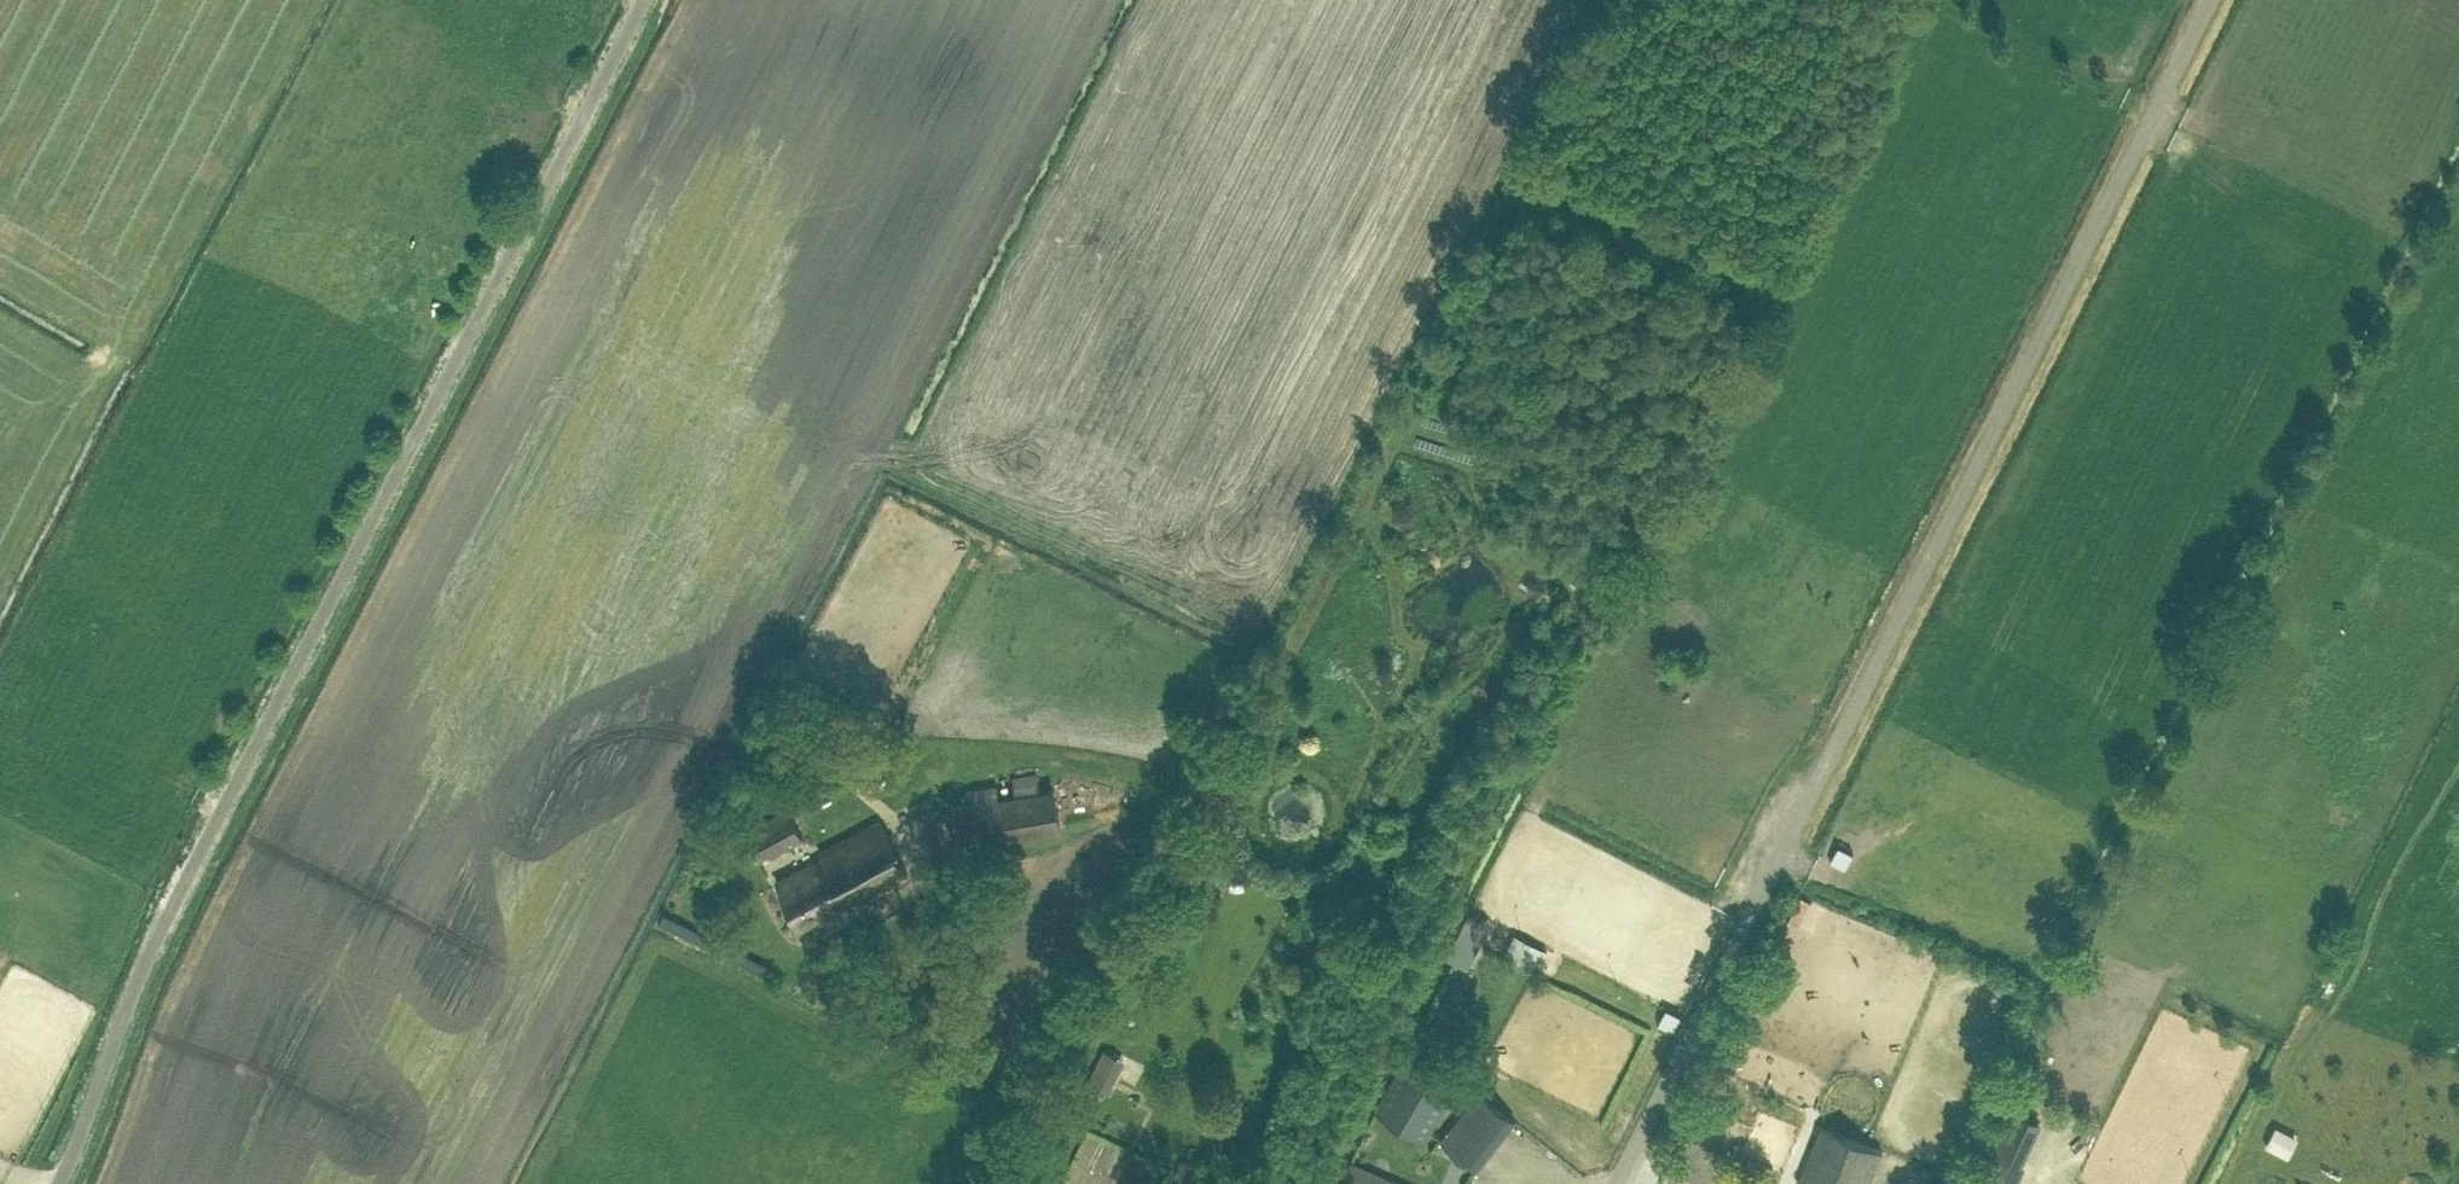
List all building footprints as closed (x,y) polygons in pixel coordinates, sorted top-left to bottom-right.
[(1061,829),(1058,811),(1124,800),(1120,778),(1040,792),(1037,774),(1012,779),(1015,795),(999,798),(997,786),(974,790),(976,802),(953,806),(960,847),(1061,829)] [(766,862),(798,841),(780,813),(747,833),(749,835),(740,841),(756,865),(764,860),(766,862)] [(848,906),(908,873),(881,819),(820,851),(823,856),(777,880),(800,925),(846,902),(848,906)] [(1806,923),(1815,897),(1805,893),(1796,919),(1806,923)] [(1481,938),(1460,927),(1446,954),(1468,965),(1481,938)] [(1539,969),(1548,950),(1514,933),(1505,953),(1539,969)] [(1427,1137),(1456,1088),(1443,1080),(1406,1058),(1377,1108),(1427,1137)] [(1440,1138),(1469,1161),(1508,1113),(1479,1090),(1440,1138)] [(1980,1183),(2013,1183),(2022,1165),(2019,1163),(2039,1122),(2015,1111),(1995,1152),(1980,1183)] [(1883,1149),(1821,1123),(1799,1177),(1814,1183),(1869,1183),(1883,1149)] [(1350,1159),(1339,1183),(1405,1183),(1350,1159)]
